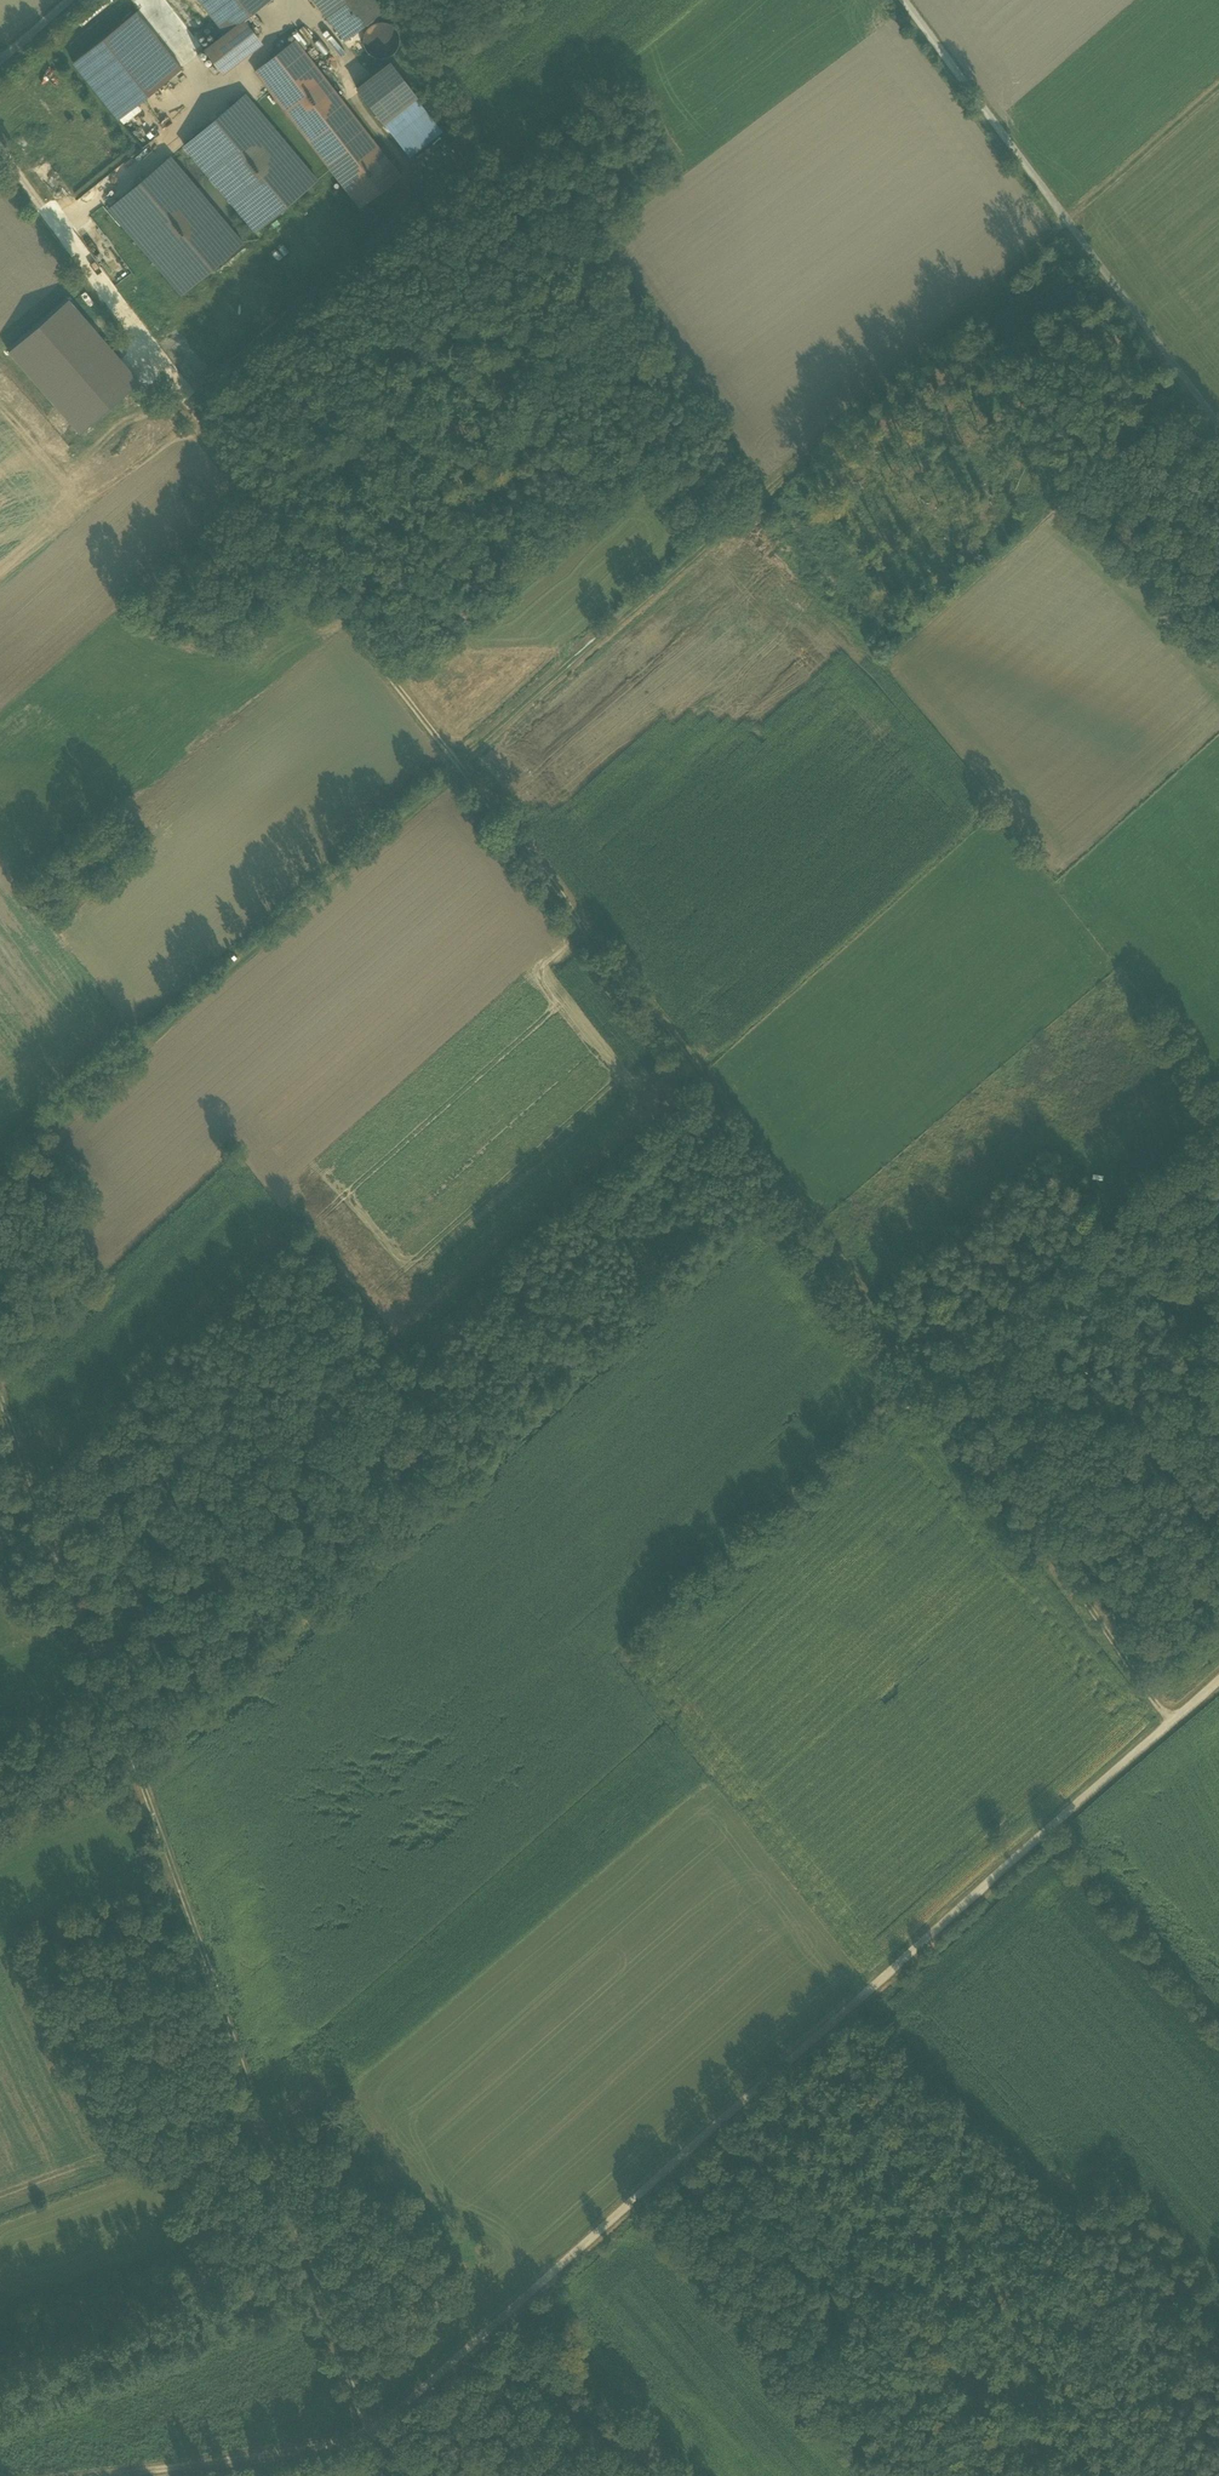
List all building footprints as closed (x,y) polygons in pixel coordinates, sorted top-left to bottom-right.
[(233,31),(214,46),(231,69),(271,37),(251,12),(267,0),(209,0),(233,31)] [(354,34),(390,5),(386,0),(326,0),(354,34)] [(138,15),(76,64),(121,120),(183,71),(138,15)] [(378,22),(374,27),(372,31),(371,37),(373,43),(376,48),(381,52),(385,53),(391,54),(397,52),(401,50),(404,45),(407,38),(406,32),(404,26),(400,22),(392,18),(386,18),(378,22)] [(307,43),(264,77),(368,207),(411,173),(307,43)] [(394,60),(359,85),(408,156),(444,132),(394,60)] [(244,97),(184,148),(255,232),(315,181),(244,97)] [(16,111),(31,103),(28,98),(14,106),(16,111)] [(175,161),(114,212),(185,296),(246,245),(175,161)]
